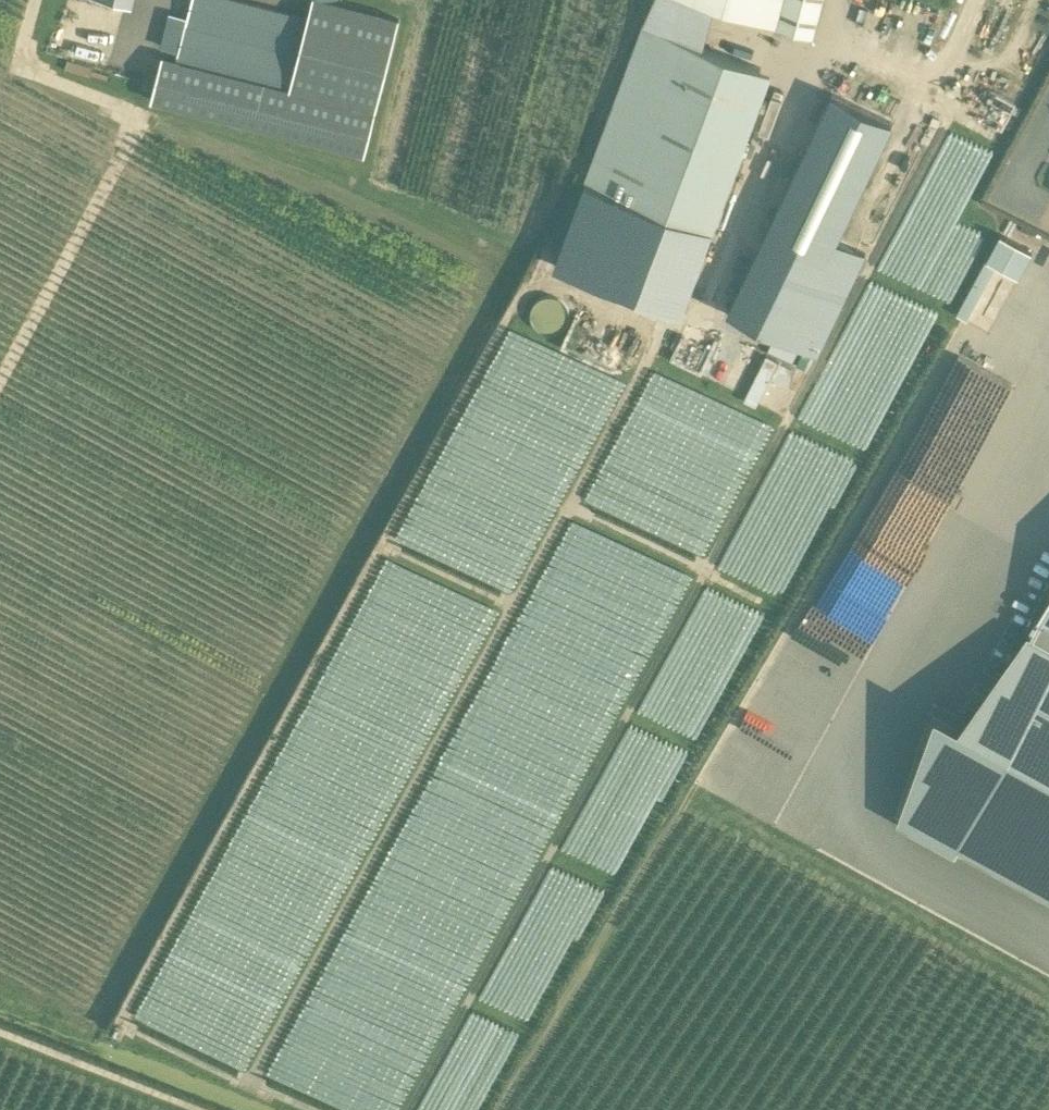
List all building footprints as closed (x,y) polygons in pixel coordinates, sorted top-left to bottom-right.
[(176,57),(163,54),(152,98),(365,151),(399,15),(357,4),(340,0),(312,0),(308,15),(248,0),(190,0),(187,12),(184,27),(166,23),(161,44),(178,48),(178,51),(176,57)] [(812,35),(822,0),(688,0),(812,35)] [(768,89),(765,68),(647,25),(589,183),(717,230),(768,89)] [(891,121),(832,93),(767,229),(825,257),(835,237),(891,121)] [(589,183),(584,181),(556,257),(554,263),(636,293),(682,310),(712,228),(589,183)] [(767,229),(731,304),(728,310),(817,353),(866,252),(835,237),(825,257),(767,229)] [(1022,273),(1035,246),(999,229),(958,312),(989,327),(997,310),(988,306),(1007,266),(1022,273)] [(1035,628),(1048,636),(1048,602),(1035,628)]
